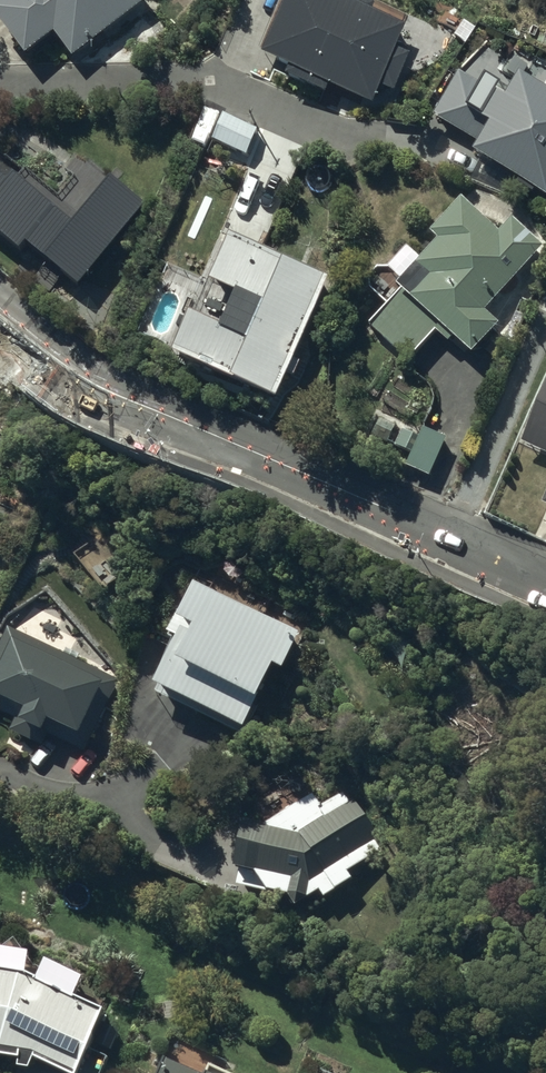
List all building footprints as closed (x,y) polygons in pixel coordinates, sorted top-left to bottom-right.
[(146,7),(140,0),(28,0),(0,24),(0,40),(26,70),(53,47),(73,70),(146,7)] [(301,0),(294,0),(265,74),(290,84),(288,90),(327,105),(330,97),(373,114),(380,95),(394,101),(409,63),(397,58),(404,39),(372,27),(374,20),(327,2),(325,9),(301,0)] [(520,93),(515,103),(484,86),(480,94),(458,82),(435,126),(485,153),(476,172),(519,195),(518,197),(533,205),(534,202),(545,208),(545,108),(520,93)] [(142,214),(109,189),(74,237),(0,183),(0,241),(44,273),(36,284),(63,305),(71,294),(75,297),(59,319),(95,345),(109,325),(78,302),(142,214)] [(484,322),(541,256),(512,231),(499,245),(461,212),(431,247),(437,252),(395,300),(398,303),(370,336),(409,370),(434,340),(449,353),(452,350),(472,367),(499,335),(484,322)] [(329,290),(228,254),(210,304),(261,322),(247,360),(187,339),(172,381),(277,419),(329,290)] [(522,458),(545,467),(545,397),(522,458)] [(429,486),(446,447),(422,437),(421,440),(404,432),(403,434),(380,424),(372,444),(412,462),(406,476),(429,486)] [(257,723),(272,685),(282,689),(298,650),(196,607),(188,626),(178,623),(165,655),(175,659),(154,710),(244,747),(254,722),(257,723)] [(117,687),(7,637),(0,653),(0,717),(16,724),(7,743),(32,754),(35,748),(42,751),(47,738),(75,751),(73,755),(84,760),(117,687)] [(261,839),(243,837),(235,885),(238,885),(236,896),(260,899),(267,910),(306,913),(319,903),(325,912),(380,870),(368,854),(380,845),(353,811),(351,813),(342,800),(322,815),(311,801),(261,839)] [(76,1067),(94,1027),(100,1030),(108,1013),(101,1010),(106,999),(79,987),(86,971),(47,953),(43,961),(37,958),(18,932),(0,946),(0,1047),(20,1051),(18,1060),(33,1063),(35,1050),(76,1067)] [(240,1070),(214,1059),(209,1069),(169,1051),(160,1072),(239,1072),(240,1070)]
